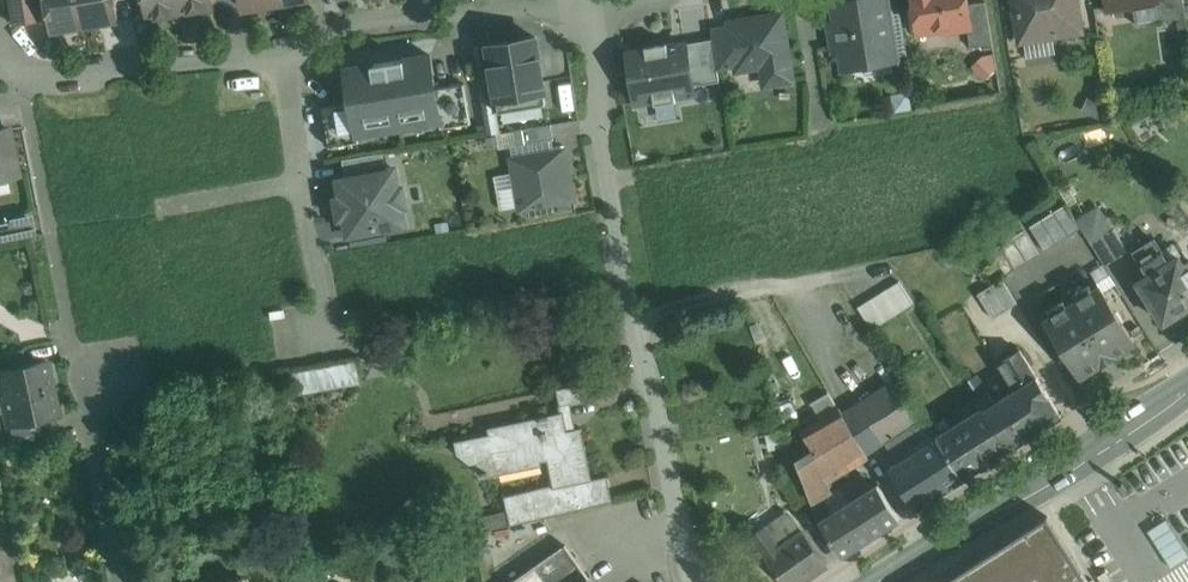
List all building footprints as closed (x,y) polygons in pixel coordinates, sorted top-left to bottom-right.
[(52,30),(85,24),(81,0),(47,0),(52,30)] [(85,24),(118,19),(115,0),(81,0),(85,24)] [(148,19),(181,14),(178,0),(144,0),(148,19)] [(181,14),(214,8),(212,0),(178,0),(181,14)] [(883,2),(859,6),(858,0),(837,4),(840,20),(829,22),(834,51),(844,49),(847,65),(892,58),(883,2)] [(918,32),(967,24),(971,23),(968,4),(967,0),(913,0),(918,32)] [(1022,39),(1079,29),(1074,0),(1015,0),(1022,39)] [(1109,8),(1155,1),(1157,1),(1157,0),(1107,0),(1109,8)] [(1157,1),(1155,1),(1159,21),(1186,16),(1184,0),(1157,0),(1157,1)] [(986,1),(968,4),(971,23),(967,24),(971,47),(993,44),(986,1)] [(781,14),(729,22),(730,25),(737,67),(737,69),(762,65),(765,84),(792,80),(781,14)] [(730,25),(711,28),(718,70),(737,67),(730,25)] [(554,39),(509,45),(514,89),(560,83),(554,39)] [(683,45),(628,54),(636,101),(691,91),(683,45)] [(1007,61),(996,50),(981,64),(992,76),(1007,61)] [(430,54),(388,62),(399,123),(439,116),(440,116),(436,88),(430,54)] [(388,62),(346,69),(349,88),(352,102),(356,130),(358,130),(399,123),(388,62)] [(465,83),(436,88),(440,116),(439,116),(441,128),(472,123),(465,83)] [(920,102),(917,89),(900,92),(902,105),(920,102)] [(352,102),(323,107),(329,147),(360,142),(358,130),(356,130),(352,102)] [(552,124),(514,130),(516,145),(554,139),(552,124)] [(0,130),(0,178),(16,175),(11,150),(12,149),(8,129),(0,130)] [(565,149),(512,158),(521,208),(574,199),(565,149)] [(417,156),(347,168),(357,224),(426,212),(417,156)] [(1081,228),(1066,203),(1054,211),(1069,235),(1081,228)] [(1076,219),(1091,243),(1114,229),(1100,205),(1076,219)] [(1069,235),(1054,211),(1042,218),(1057,243),(1069,235)] [(31,233),(28,215),(0,219),(0,238),(31,233)] [(1057,243),(1042,218),(1030,226),(1045,250),(1057,243)] [(1024,229),(1012,236),(1027,261),(1039,253),(1024,229)] [(1114,229),(1091,243),(1105,265),(1128,251),(1114,229)] [(350,243),(383,237),(382,230),(349,235),(350,243)] [(1027,261),(1012,236),(1000,244),(1015,268),(1027,261)] [(1155,239),(1135,252),(1149,274),(1169,262),(1155,239)] [(1015,268),(1000,244),(988,251),(1003,276),(1015,268)] [(1138,281),(1164,322),(1166,321),(1169,324),(1172,325),(1176,325),(1179,324),(1182,321),(1184,318),(1184,314),(1183,311),(1187,307),(1187,263),(1185,265),(1179,256),(1169,262),(1149,274),(1138,281)] [(1003,279),(978,294),(993,318),(1018,303),(1003,279)] [(899,281),(857,307),(871,329),(913,303),(899,281)] [(1134,341),(1099,285),(1046,318),(1081,375),(1134,341)] [(1018,388),(995,403),(988,392),(978,398),(984,410),(1009,449),(1062,416),(1020,349),(1001,362),(1018,388)] [(0,354),(0,369),(25,363),(23,350),(0,354)] [(0,369),(0,382),(3,398),(50,388),(44,359),(25,363),(0,369)] [(296,388),(357,382),(354,360),(294,366),(296,388)] [(901,376),(843,412),(867,453),(885,442),(926,416),(901,376)] [(589,382),(557,388),(561,406),(592,399),(589,382)] [(50,388),(3,398),(10,427),(38,421),(57,417),(50,388)] [(840,407),(802,429),(816,452),(828,481),(869,457),(867,453),(843,412),(840,407)] [(984,410),(940,438),(965,477),(1009,449),(984,410)] [(564,411),(505,423),(515,468),(542,462),(542,460),(549,459),(554,485),(554,487),(576,482),(593,478),(582,427),(568,429),(564,411)] [(926,416),(885,442),(898,462),(891,467),(916,508),(965,477),(940,438),(926,416)] [(38,421),(10,427),(13,442),(41,436),(38,421)] [(505,423),(489,427),(490,433),(458,440),(460,452),(480,468),(482,475),(515,468),(505,423)] [(816,452),(797,459),(811,499),(825,494),(831,492),(828,481),(816,452)] [(593,478),(576,482),(582,507),(613,500),(608,475),(593,478)] [(554,485),(507,496),(511,513),(514,523),(582,507),(576,482),(554,487),(554,485)] [(878,483),(834,512),(825,494),(811,499),(816,514),(843,555),(900,518),(878,483)] [(514,523),(511,513),(490,518),(492,528),(514,523)] [(488,518),(469,523),(471,534),(491,529),(488,518)] [(947,581),(1085,581),(1043,519),(947,581)] [(803,531),(780,547),(765,526),(751,535),(785,581),(802,581),(827,564),(803,531)] [(512,581),(592,581),(566,545),(512,581)]
